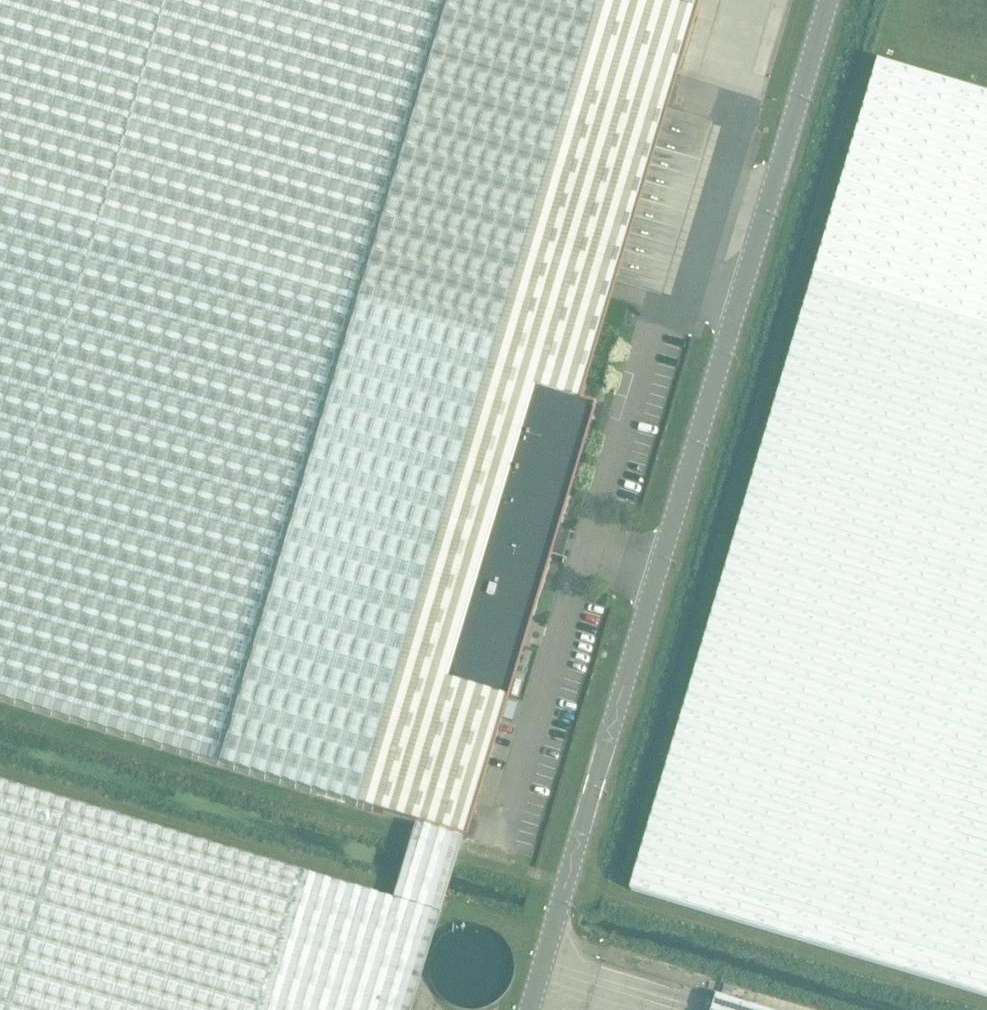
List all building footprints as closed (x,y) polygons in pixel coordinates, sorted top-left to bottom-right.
[(414,824),(462,838),(466,839),(476,803),(552,552),(562,555),(570,531),(559,528),(596,406),(580,401),(586,383),(584,382),(614,280),(615,279),(665,109),(666,108),(698,0),(0,0),(0,700),(414,824)] [(880,62),(631,891),(986,997),(986,93),(880,62)] [(302,873),(301,873),(0,783),(0,1009),(261,1009),(302,873)] [(261,1009),(411,1009),(439,915),(444,899),(446,891),(453,868),(456,860),(462,838),(414,824),(408,846),(405,854),(399,876),(396,884),(391,900),(302,873),(261,1009)] [(718,995),(713,1009),(768,1009),(718,995)]
